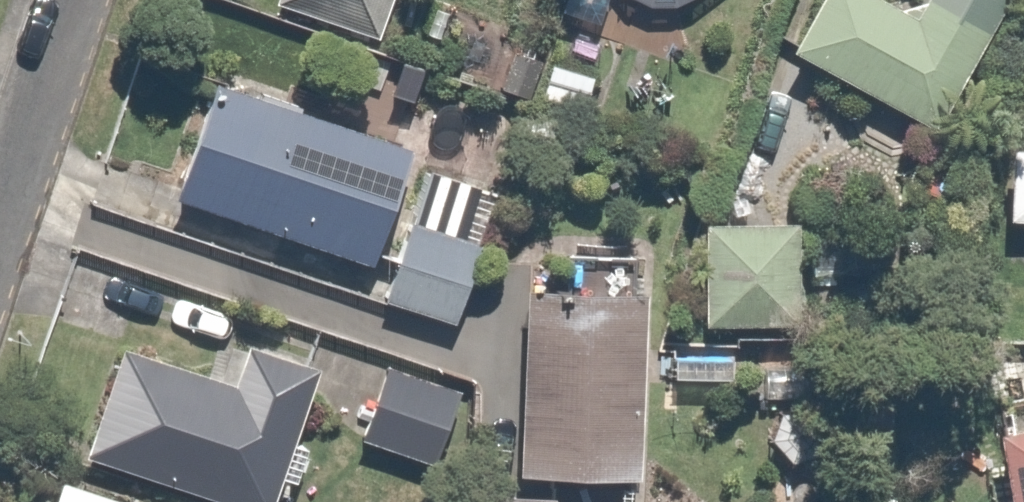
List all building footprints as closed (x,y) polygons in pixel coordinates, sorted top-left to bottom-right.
[(233,35),(347,71),(369,0),(244,0),(233,35)] [(759,78),(914,157),(994,0),(908,0),(895,25),(846,0),(799,0),(759,78)] [(595,67),(536,52),(527,92),(586,106),(595,67)] [(375,168),(168,97),(122,230),(328,302),(375,168)] [(978,246),(1023,247),(1023,143),(981,142),(978,246)] [(758,246),(652,243),(649,351),(756,353),(758,246)] [(430,290),(357,260),(329,326),(403,356),(430,290)] [(461,312),(457,501),(589,501),(593,315),(461,312)] [(32,485),(77,501),(226,501),(270,387),(201,361),(182,409),(76,369),(32,485)] [(305,395),(279,477),(359,501),(370,501),(395,424),(305,395)] [(969,501),(1023,501),(1023,443),(963,456),(969,501)]
